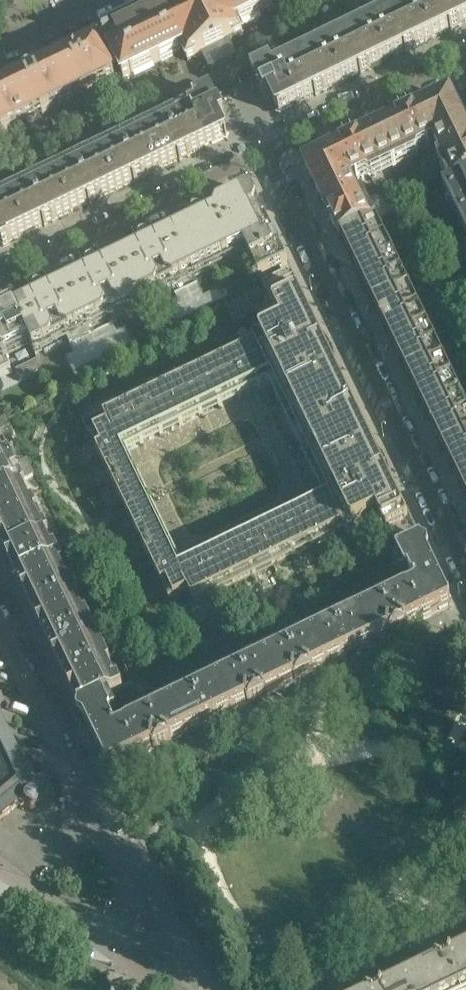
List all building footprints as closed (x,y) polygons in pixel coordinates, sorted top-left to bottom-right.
[(290,0),(174,0),(103,35),(124,80),(184,51),(188,61),(228,42),(243,35),(239,25),(290,0)] [(418,4),(434,38),(451,30),(452,31),(462,26),(461,25),(465,23),(465,0),(427,0),(418,4)] [(434,38),(418,4),(373,26),(389,59),(406,52),(406,53),(417,48),(416,46),(434,38)] [(349,14),(345,6),(336,10),(340,18),(349,14)] [(340,18),(336,10),(329,13),(333,21),(340,18)] [(389,59),(373,26),(328,48),(344,81),(361,73),(361,75),(372,70),(371,68),(389,59)] [(308,47),(305,39),(296,42),(300,51),(308,47)] [(300,51),(296,42),(288,46),(292,54),(300,51)] [(115,77),(100,46),(100,45),(50,69),(66,101),(75,96),(72,90),(78,88),(81,94),(100,84),(97,78),(103,76),(106,82),(115,77)] [(344,81),(328,48),(284,70),(283,70),(299,103),(316,95),(316,96),(327,91),(326,90),(344,81)] [(299,103),(283,70),(284,70),(275,51),(250,64),(263,90),(262,90),(266,99),(272,97),(279,111),(278,113),(280,114),(281,111),(299,103)] [(66,101),(50,69),(10,88),(26,120),(36,115),(34,112),(56,101),(57,105),(66,101)] [(224,120),(220,111),(219,111),(207,85),(183,96),(191,114),(208,147),(225,139),(227,140),(228,138),(225,137),(218,123),(224,120)] [(10,88),(0,93),(0,128),(5,126),(15,121),(17,124),(26,120),(10,88)] [(451,98),(440,103),(445,114),(441,116),(444,122),(436,126),(438,130),(434,132),(437,139),(445,154),(465,144),(465,129),(451,98)] [(436,126),(444,122),(441,116),(445,114),(440,103),(407,119),(421,147),(437,139),(434,132),(438,130),(436,126)] [(208,147),(191,114),(146,136),(162,169),(180,160),(181,162),(191,157),(190,155),(208,147)] [(421,147),(407,119),(379,133),(394,164),(418,152),(421,147)] [(394,164),(379,133),(351,146),(364,173),(370,176),(394,164)] [(162,169),(146,136),(102,157),(118,190),(135,182),(135,184),(146,179),(145,177),(162,169)] [(445,154),(442,158),(455,185),(465,180),(465,144),(445,154)] [(364,173),(351,146),(328,157),(336,174),(340,172),(345,183),(348,181),(364,173)] [(118,190),(102,157),(57,179),(73,212),(89,204),(90,205),(101,200),(100,199),(118,190)] [(355,197),(348,181),(345,183),(340,172),(336,174),(328,157),(307,167),(327,210),(355,197)] [(73,212),(57,179),(13,200),(29,233),(44,226),(45,227),(56,222),(55,220),(73,212)] [(455,185),(448,188),(460,212),(465,209),(465,180),(455,185)] [(414,205),(432,196),(429,187),(410,196),(414,205)] [(289,267),(253,193),(172,232),(194,277),(246,252),(260,281),(289,267)] [(395,214),(414,205),(410,196),(391,205),(395,214)] [(355,197),(327,210),(342,239),(377,222),(364,197),(361,198),(355,197)] [(13,200),(0,206),(0,249),(11,244),(10,242),(29,233),(13,200)] [(433,225),(429,215),(421,219),(425,228),(433,225)] [(344,242),(351,255),(353,259),(359,272),(361,276),(367,289),(369,293),(375,306),(377,310),(382,321),(384,324),(386,328),(387,331),(393,342),(395,347),(401,359),(403,363),(409,377),(411,381),(418,394),(419,398),(426,411),(428,415),(433,426),(434,429),(437,434),(438,436),(443,448),(445,452),(452,464),(454,469),(460,481),(462,485),(465,494),(465,405),(421,311),(419,307),(378,222),(377,222),(343,239),(344,242)] [(204,298),(194,277),(172,232),(119,258),(143,307),(174,292),(180,305),(172,309),(178,322),(208,307),(204,298)] [(444,246),(440,237),(431,241),(436,250),(444,246)] [(449,255),(444,246),(436,250),(440,259),(449,255)] [(112,322),(143,307),(119,258),(67,283),(103,358),(132,344),(126,331),(118,334),(112,322)] [(420,540),(394,485),(377,451),(338,370),(322,336),(292,275),(289,276),(264,288),(283,328),(242,348),(240,349),(223,357),(221,358),(203,367),(201,368),(184,376),(182,377),(164,386),(162,386),(144,395),(143,396),(125,405),(123,405),(84,424),(90,438),(91,439),(102,461),(103,463),(112,482),(112,484),(122,504),(128,515),(138,537),(139,538),(148,557),(149,559),(158,577),(159,579),(169,601),(170,603),(176,616),(216,597),(217,597),(235,588),(237,587),(255,578),(257,578),(275,569),(276,568),(294,560),(296,559),(313,550),(315,549),(333,541),(335,540),(379,519),(395,552),(417,541),(420,540)] [(462,282),(453,286),(458,296),(465,292),(465,291),(462,282)] [(103,358),(67,283),(13,309),(30,343),(36,356),(45,352),(45,354),(68,343),(74,355),(67,359),(73,372),(103,358)] [(208,307),(234,295),(230,286),(204,298),(208,307)] [(458,296),(462,305),(465,303),(465,292),(458,296)] [(230,314),(235,325),(257,314),(251,303),(230,314)] [(13,309),(0,315),(0,349),(3,356),(30,343),(13,309)] [(43,371),(38,360),(15,371),(20,382),(43,371)] [(10,428),(1,410),(0,411),(0,432),(10,428)] [(9,477),(19,472),(11,456),(1,461),(0,459),(0,492),(13,486),(9,477)] [(29,518),(39,514),(34,505),(25,510),(21,501),(17,493),(26,489),(22,481),(13,486),(0,492),(0,544),(7,558),(40,542),(50,538),(45,528),(36,533),(29,518)] [(383,548),(379,540),(346,556),(350,564),(383,548)] [(17,580),(61,559),(57,552),(47,556),(40,542),(7,558),(14,572),(17,580)] [(451,604),(423,545),(398,557),(408,575),(411,577),(418,591),(410,594),(423,621),(450,608),(451,608),(452,607),(452,606),(453,606),(452,605),(452,604),(451,604)] [(63,588),(59,581),(55,573),(65,568),(61,559),(17,580),(27,601),(33,614),(77,593),(72,583),(63,588)] [(388,575),(383,564),(373,570),(378,580),(388,575)] [(378,580),(373,570),(362,575),(367,585),(378,580)] [(335,601),(330,590),(323,594),(328,604),(335,601)] [(79,621),(75,613),(71,605),(80,601),(77,593),(33,614),(49,646),(92,625),(88,617),(79,621)] [(328,604),(323,594),(315,598),(320,608),(328,604)] [(423,621),(410,594),(405,595),(362,615),(376,644),(423,621)] [(287,624),(282,613),(275,617),(280,627),(287,624)] [(376,644),(362,615),(315,638),(329,666),(376,644)] [(280,627),(275,617),(267,621),(272,631),(280,627)] [(95,654),(91,646),(87,639),(97,634),(92,625),(49,646),(65,679),(108,658),(104,649),(95,654)] [(240,647),(235,637),(227,640),(233,650),(240,647)] [(329,666),(315,638),(291,649),(305,678),(329,666)] [(233,650),(227,640),(220,644),(225,654),(233,650)] [(305,678),(291,649),(268,660),(282,689),(305,678)] [(111,686),(107,678),(103,671),(113,666),(108,658),(65,679),(81,711),(105,700),(122,691),(124,690),(120,681),(111,686)] [(194,669),(189,659),(181,663),(186,673),(194,669)] [(282,689),(268,660),(243,672),(257,701),(282,689)] [(186,673),(181,663),(173,667),(178,677),(186,673)] [(257,701),(243,672),(220,683),(234,712),(257,701)] [(149,691),(144,681),(133,686),(138,696),(149,691)] [(234,712),(220,683),(173,706),(187,734),(234,712)] [(138,696),(133,686),(124,690),(122,691),(127,702),(138,696)] [(139,758),(126,732),(118,734),(111,721),(114,718),(105,700),(81,711),(108,769),(108,770),(109,771),(110,772),(112,771),(139,758)] [(187,734),(173,706),(129,727),(126,732),(139,758),(187,734)] [(0,728),(0,770),(16,762),(0,728)] [(16,762),(0,770),(0,822),(20,806),(24,809),(29,811),(31,811),(32,811),(34,811),(35,810),(36,809),(36,808),(36,807),(36,806),(35,801),(16,762)] [(424,975),(431,989),(465,989),(465,955),(424,975)] [(424,975),(401,986),(403,989),(431,989),(424,975)]
